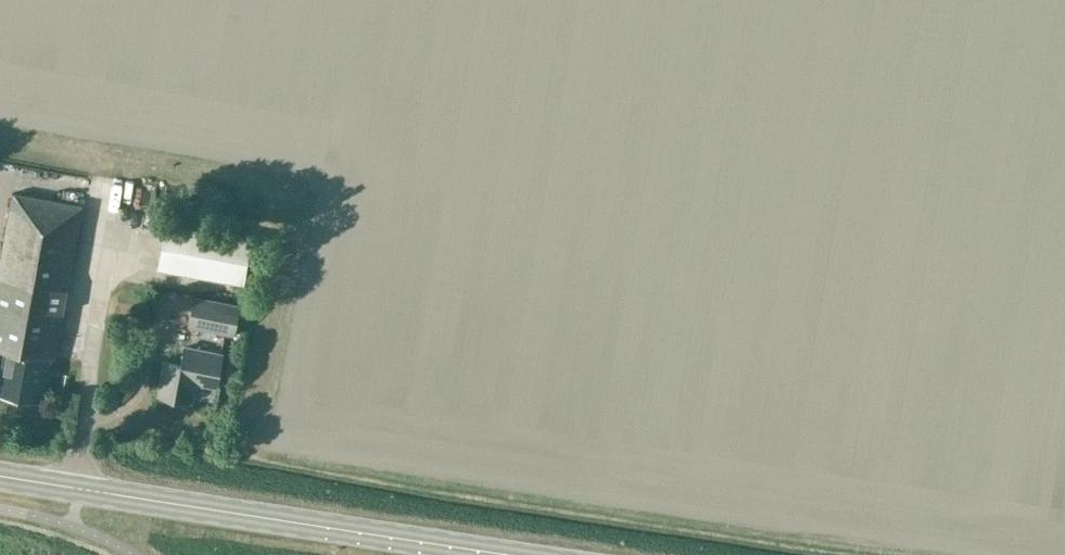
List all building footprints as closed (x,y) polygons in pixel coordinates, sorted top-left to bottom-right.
[(81,206),(13,194),(0,264),(0,348),(4,348),(0,373),(0,390),(39,398),(47,356),(53,357),(81,206)] [(157,267),(244,283),(252,238),(165,222),(157,267)] [(188,326),(234,336),(241,305),(195,295),(188,326)] [(215,351),(193,347),(184,346),(180,363),(164,360),(158,395),(190,400),(194,383),(215,386),(221,352),(215,351)]
